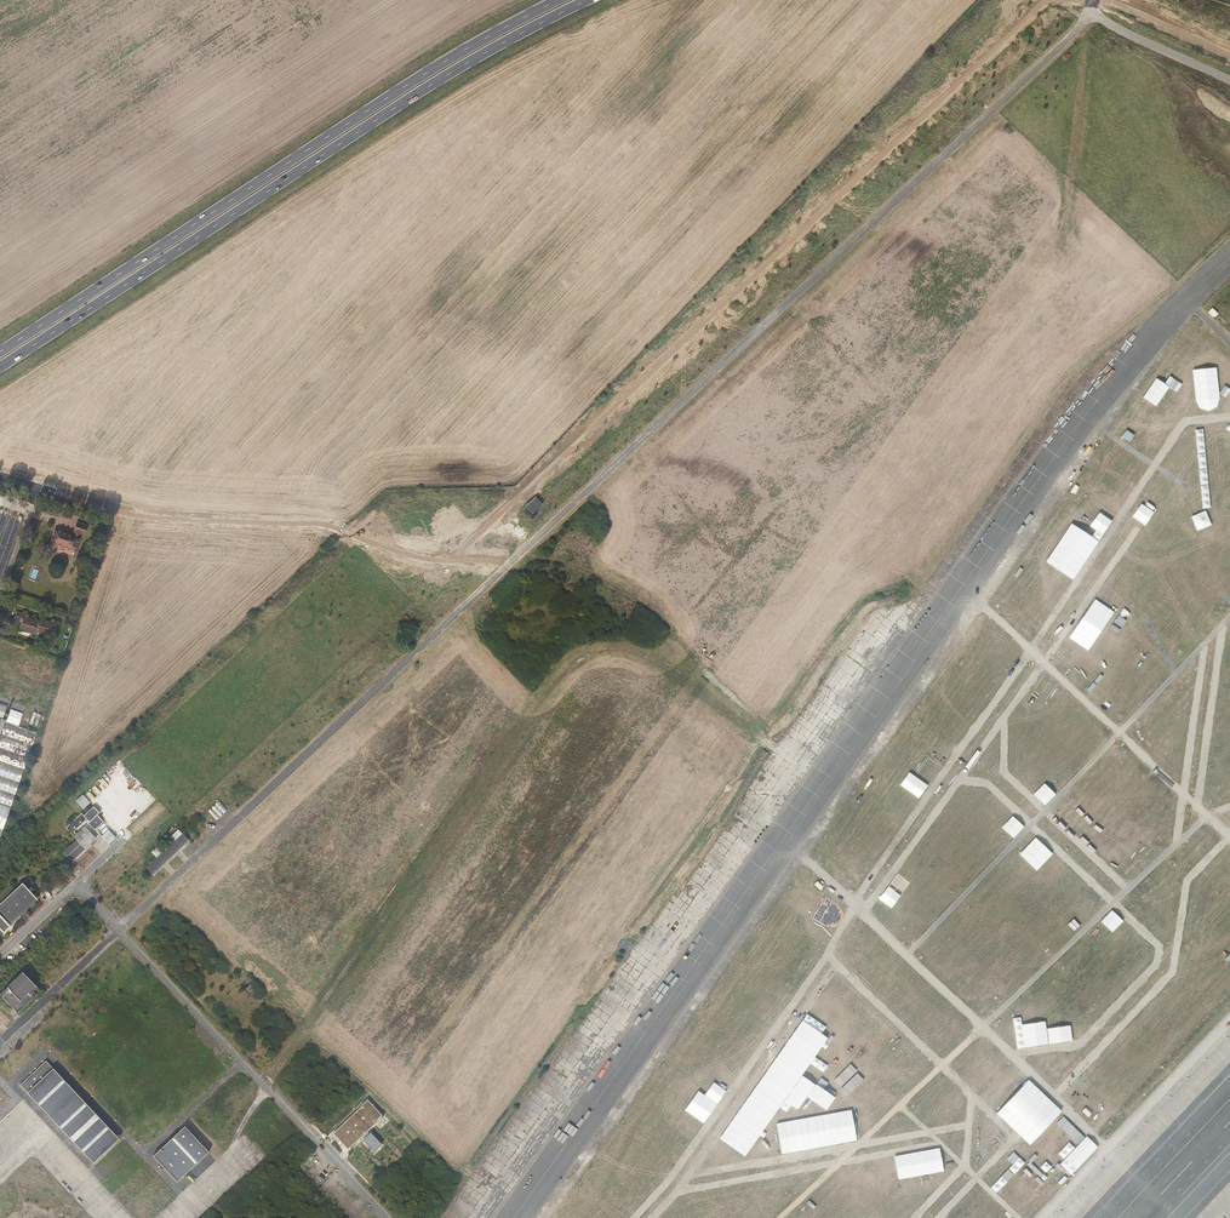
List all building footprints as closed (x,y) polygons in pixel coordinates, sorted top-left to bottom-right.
[(9,513),(0,509),(0,539),(9,513)] [(0,545),(0,582),(23,517),(11,513),(0,545)] [(56,532),(52,545),(77,553),(83,536),(85,537),(88,526),(77,523),(72,537),(56,532)] [(53,637),(57,625),(40,619),(39,622),(24,617),(25,615),(17,612),(14,620),(22,623),(20,630),(36,635),(37,632),(53,637)] [(11,809),(38,733),(19,726),(24,714),(11,709),(7,720),(6,720),(5,721),(3,720),(7,707),(0,704),(0,806),(11,809)] [(11,809),(0,806),(0,841),(11,809)] [(77,840),(63,853),(72,862),(96,839),(91,834),(103,822),(97,816),(100,813),(94,807),(84,816),(82,813),(66,828),(77,840)] [(157,859),(147,868),(153,875),(190,841),(179,830),(171,838),(175,842),(163,853),(157,847),(152,853),(157,859)] [(0,906),(0,937),(39,901),(23,884),(0,906)] [(0,996),(18,1014),(41,991),(23,973),(0,996)] [(21,1084),(94,1162),(119,1138),(47,1060),(21,1084)] [(362,1106),(334,1132),(348,1148),(362,1136),(364,1139),(364,1140),(375,1152),(383,1144),(372,1132),(370,1133),(368,1131),(376,1123),(375,1121),(383,1115),(368,1099),(361,1105),(362,1106)] [(177,1183),(208,1153),(184,1127),(152,1156),(177,1183)]
